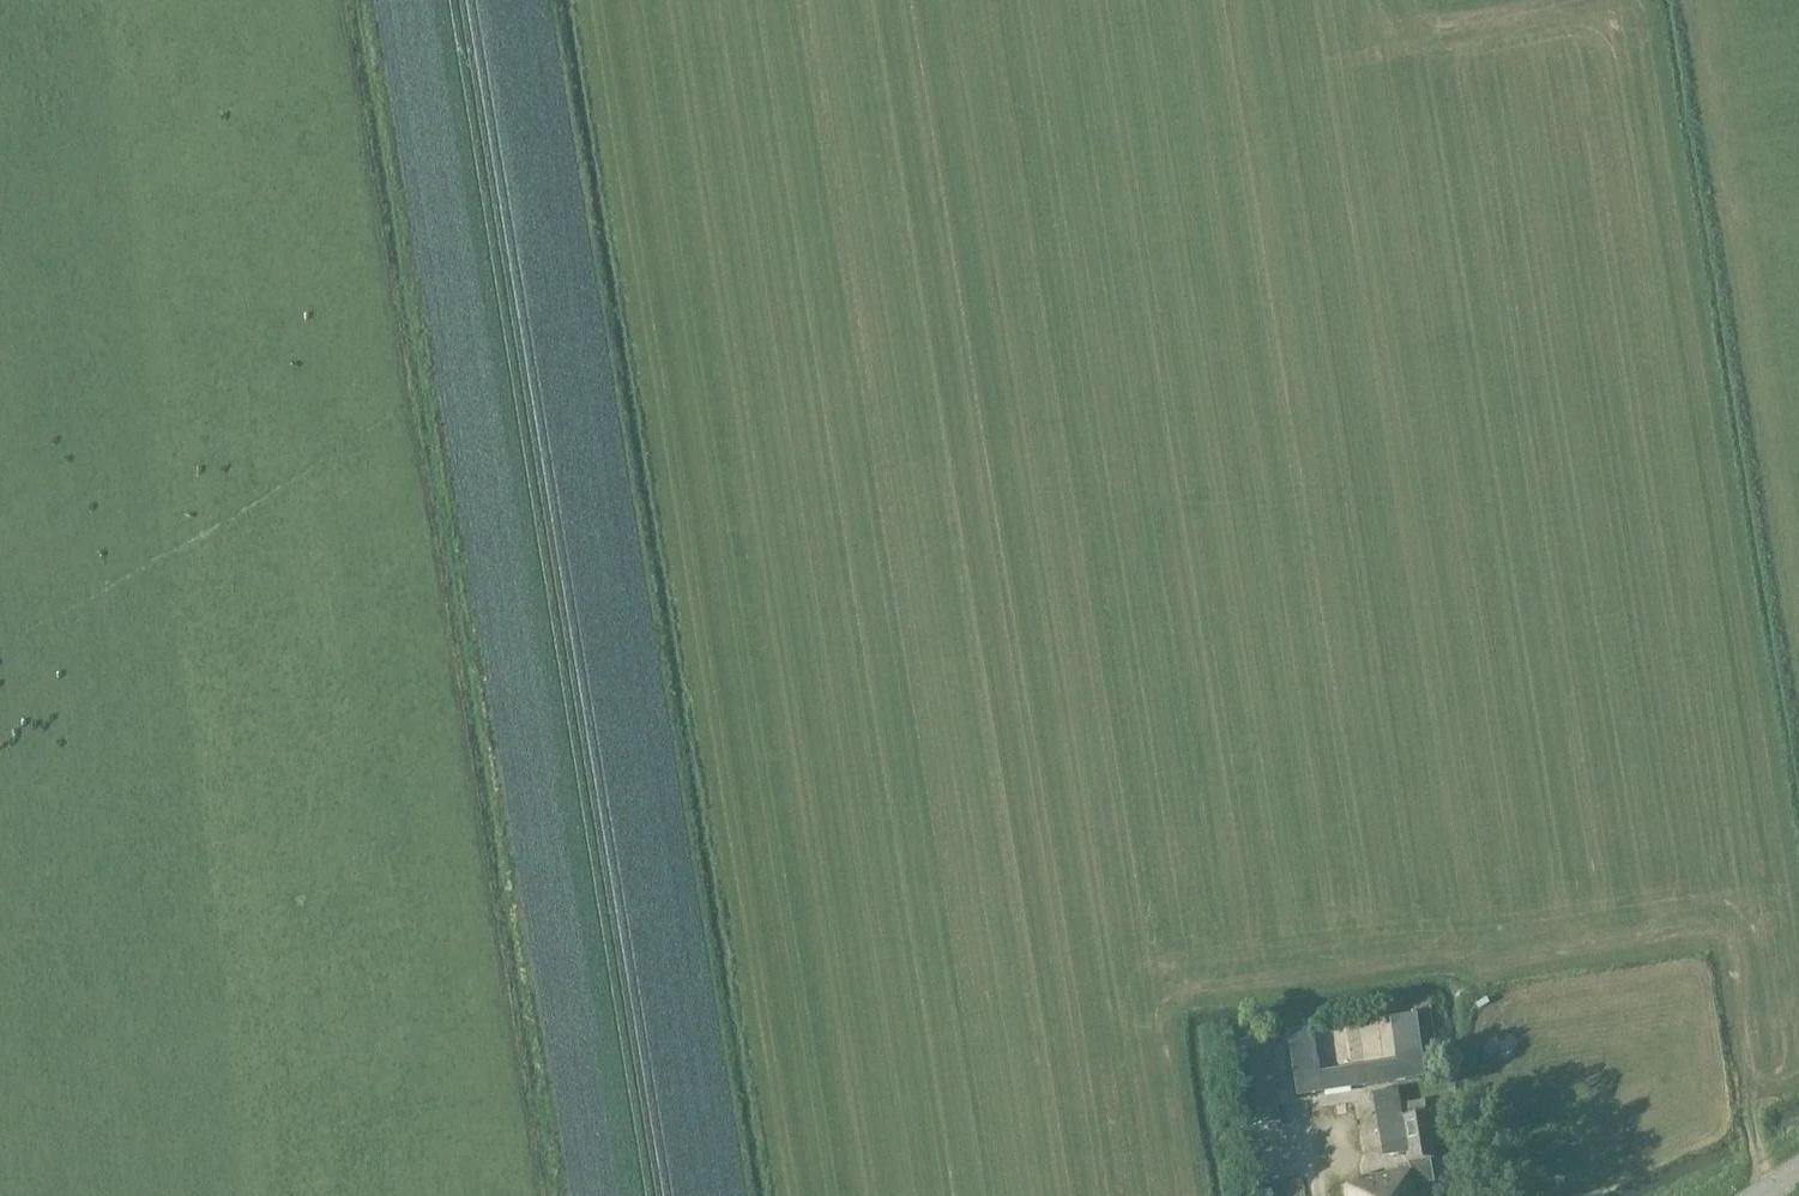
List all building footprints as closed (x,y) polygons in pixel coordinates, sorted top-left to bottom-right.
[(1413,1015),(1391,1018),(1398,1063),(1314,1076),(1307,1029),(1286,1033),(1296,1096),(1422,1077),(1413,1015)] [(1298,1127),(1287,1054),(1250,1060),(1260,1131),(1298,1127)] [(1345,1187),(1340,1188),(1341,1195),(1413,1195),(1411,1186),(1432,1183),(1428,1160),(1432,1160),(1424,1113),(1400,1117),(1395,1090),(1370,1094),(1381,1158),(1406,1154),(1409,1171),(1360,1180),(1360,1185),(1345,1187)]
